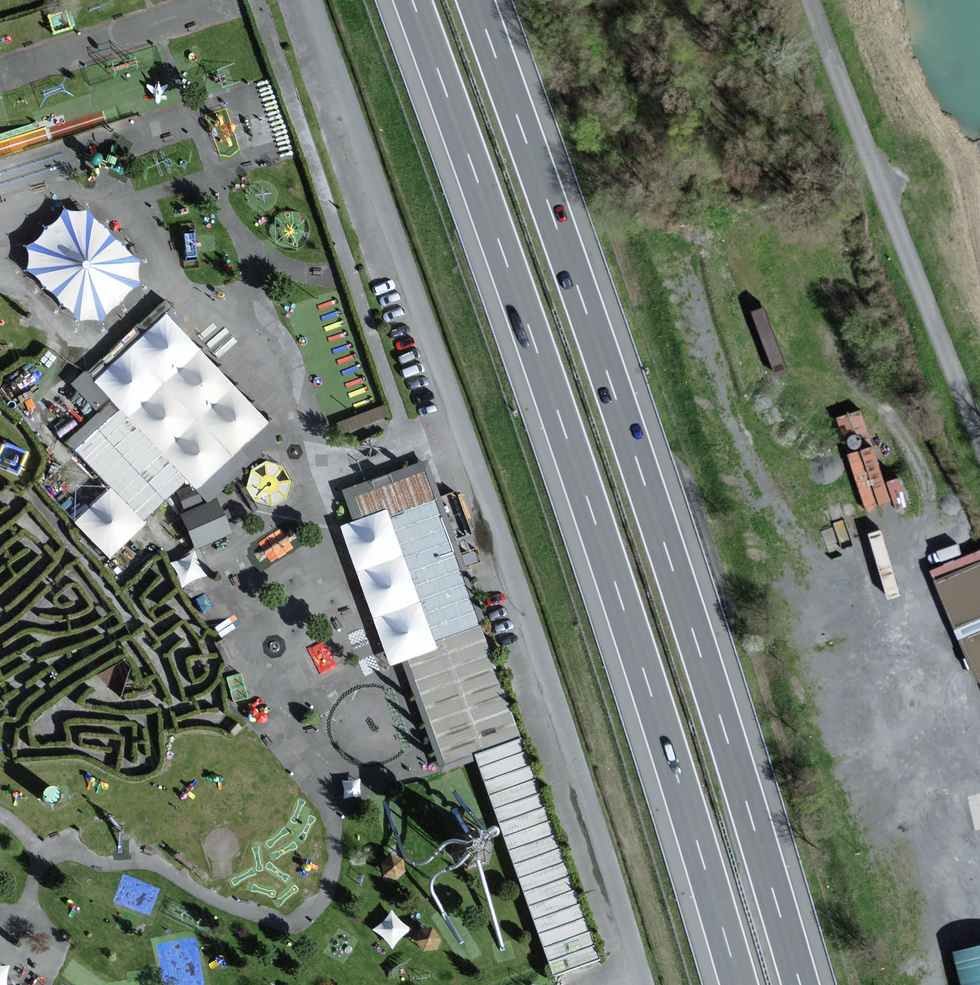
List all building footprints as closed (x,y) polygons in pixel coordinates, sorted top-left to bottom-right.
[(23,248),(24,269),(74,323),(98,322),(137,284),(134,262),(84,210),(61,212),(23,248)] [(161,301),(68,384),(95,414),(64,441),(107,489),(70,523),(106,560),(143,525),(141,523),(184,481),(204,504),(277,437),(180,332),(186,324),(161,301)] [(339,492),(349,523),(337,528),(386,666),(405,661),(442,767),(470,757),(550,978),(598,961),(476,627),(482,623),(424,460),(339,492)] [(187,487),(175,492),(182,510),(199,502),(187,487)] [(213,500),(178,515),(183,533),(191,549),(230,534),(220,518),(213,500)] [(934,563),(978,683),(979,682),(979,546),(934,563)] [(94,576),(90,579),(95,585),(99,582),(101,580),(96,574),(94,576)] [(107,592),(103,594),(108,601),(112,598),(114,596),(109,590),(107,592)] [(221,640),(213,644),(223,667),(231,663),(221,640)] [(47,712),(27,721),(38,744),(56,734),(47,712)] [(45,789),(40,789),(36,793),(34,798),(36,803),(41,806),(46,805),(50,802),(52,797),(50,792),(45,789)] [(957,954),(965,984),(979,984),(979,948),(957,954)]
